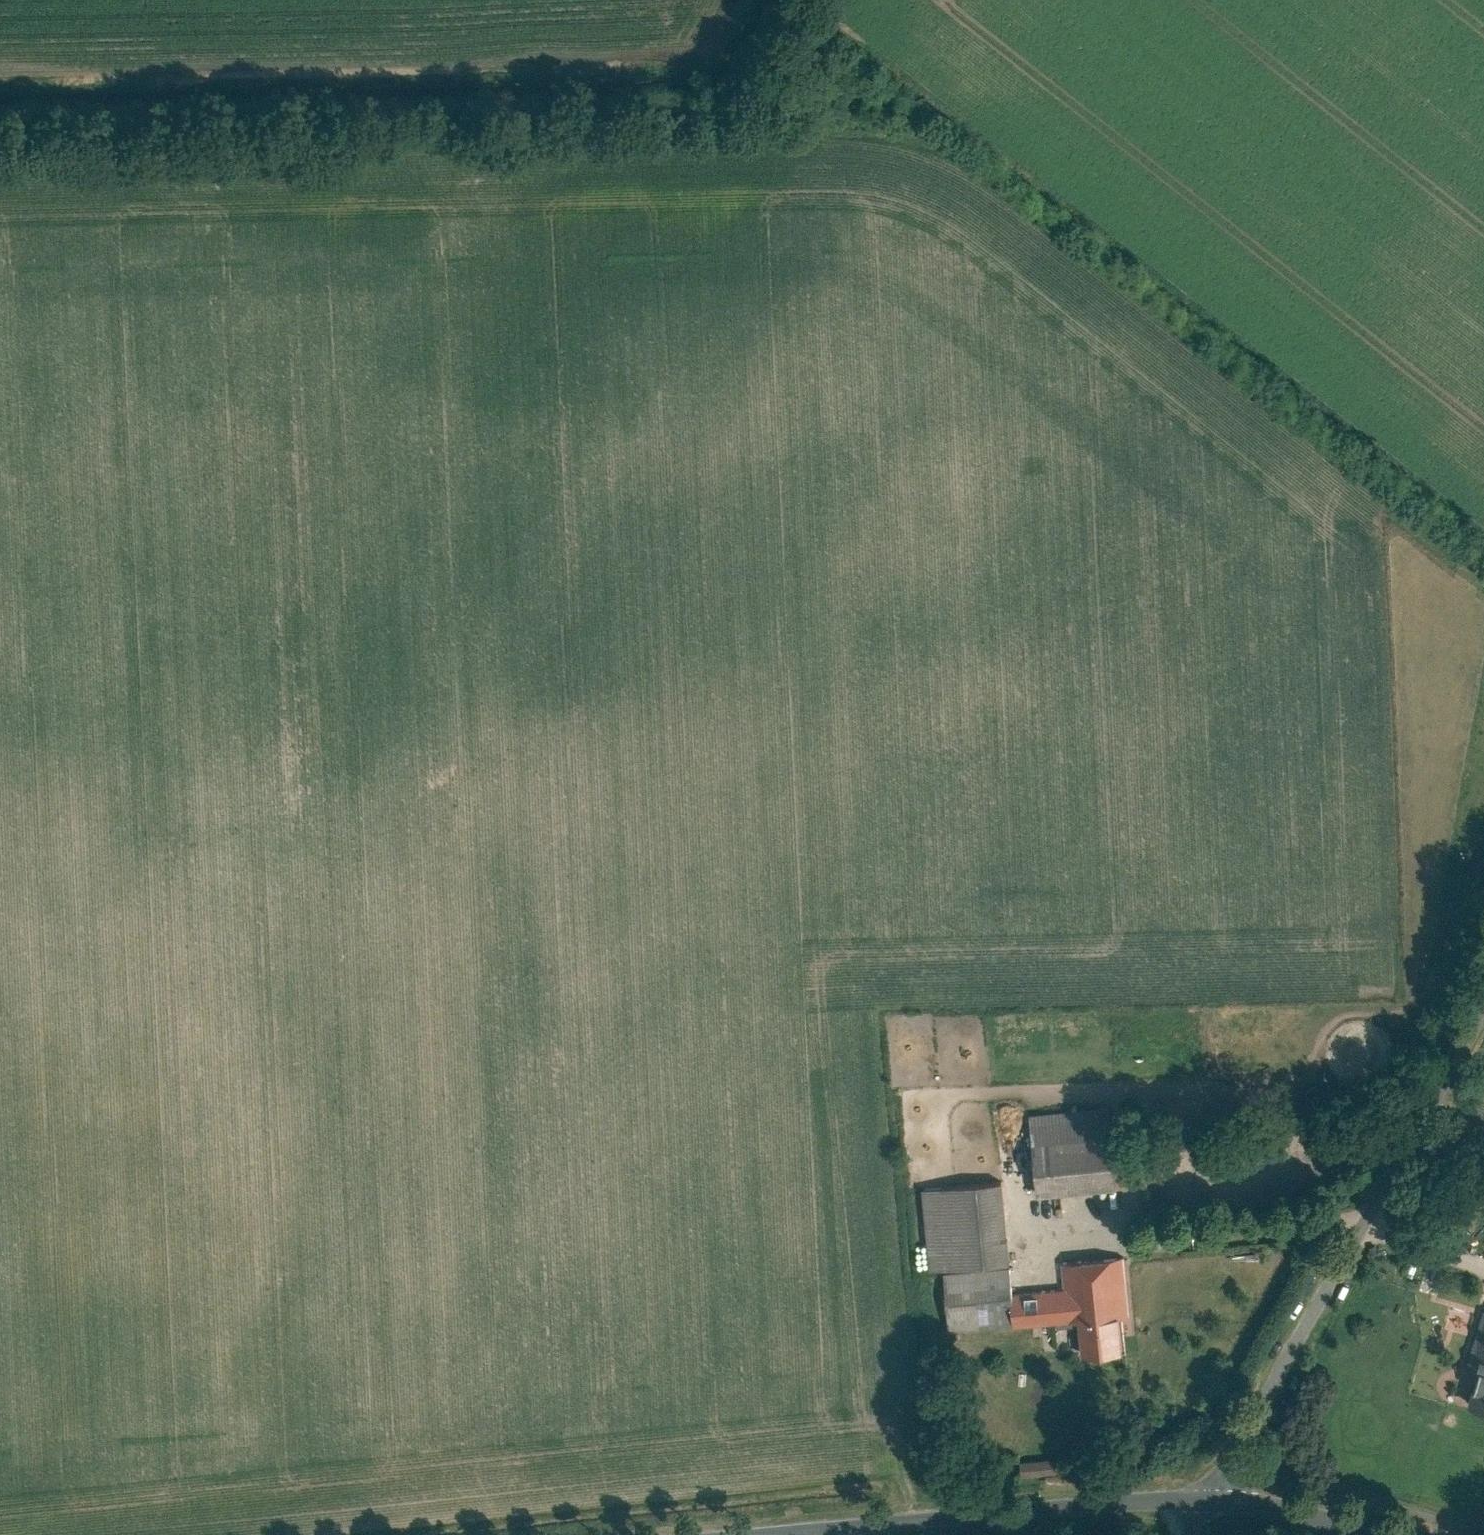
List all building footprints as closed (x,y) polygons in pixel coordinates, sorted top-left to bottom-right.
[(1108,1104),(1027,1111),(1033,1187),(1114,1181),(1108,1104)] [(1004,1260),(1001,1181),(923,1185),(926,1263),(1004,1260)] [(1135,1342),(1125,1255),(1070,1261),(1080,1349),(1135,1342)] [(1006,1264),(941,1271),(947,1326),(1012,1319),(1006,1264)] [(1464,1396),(1483,1402),(1483,1325),(1464,1396)]
